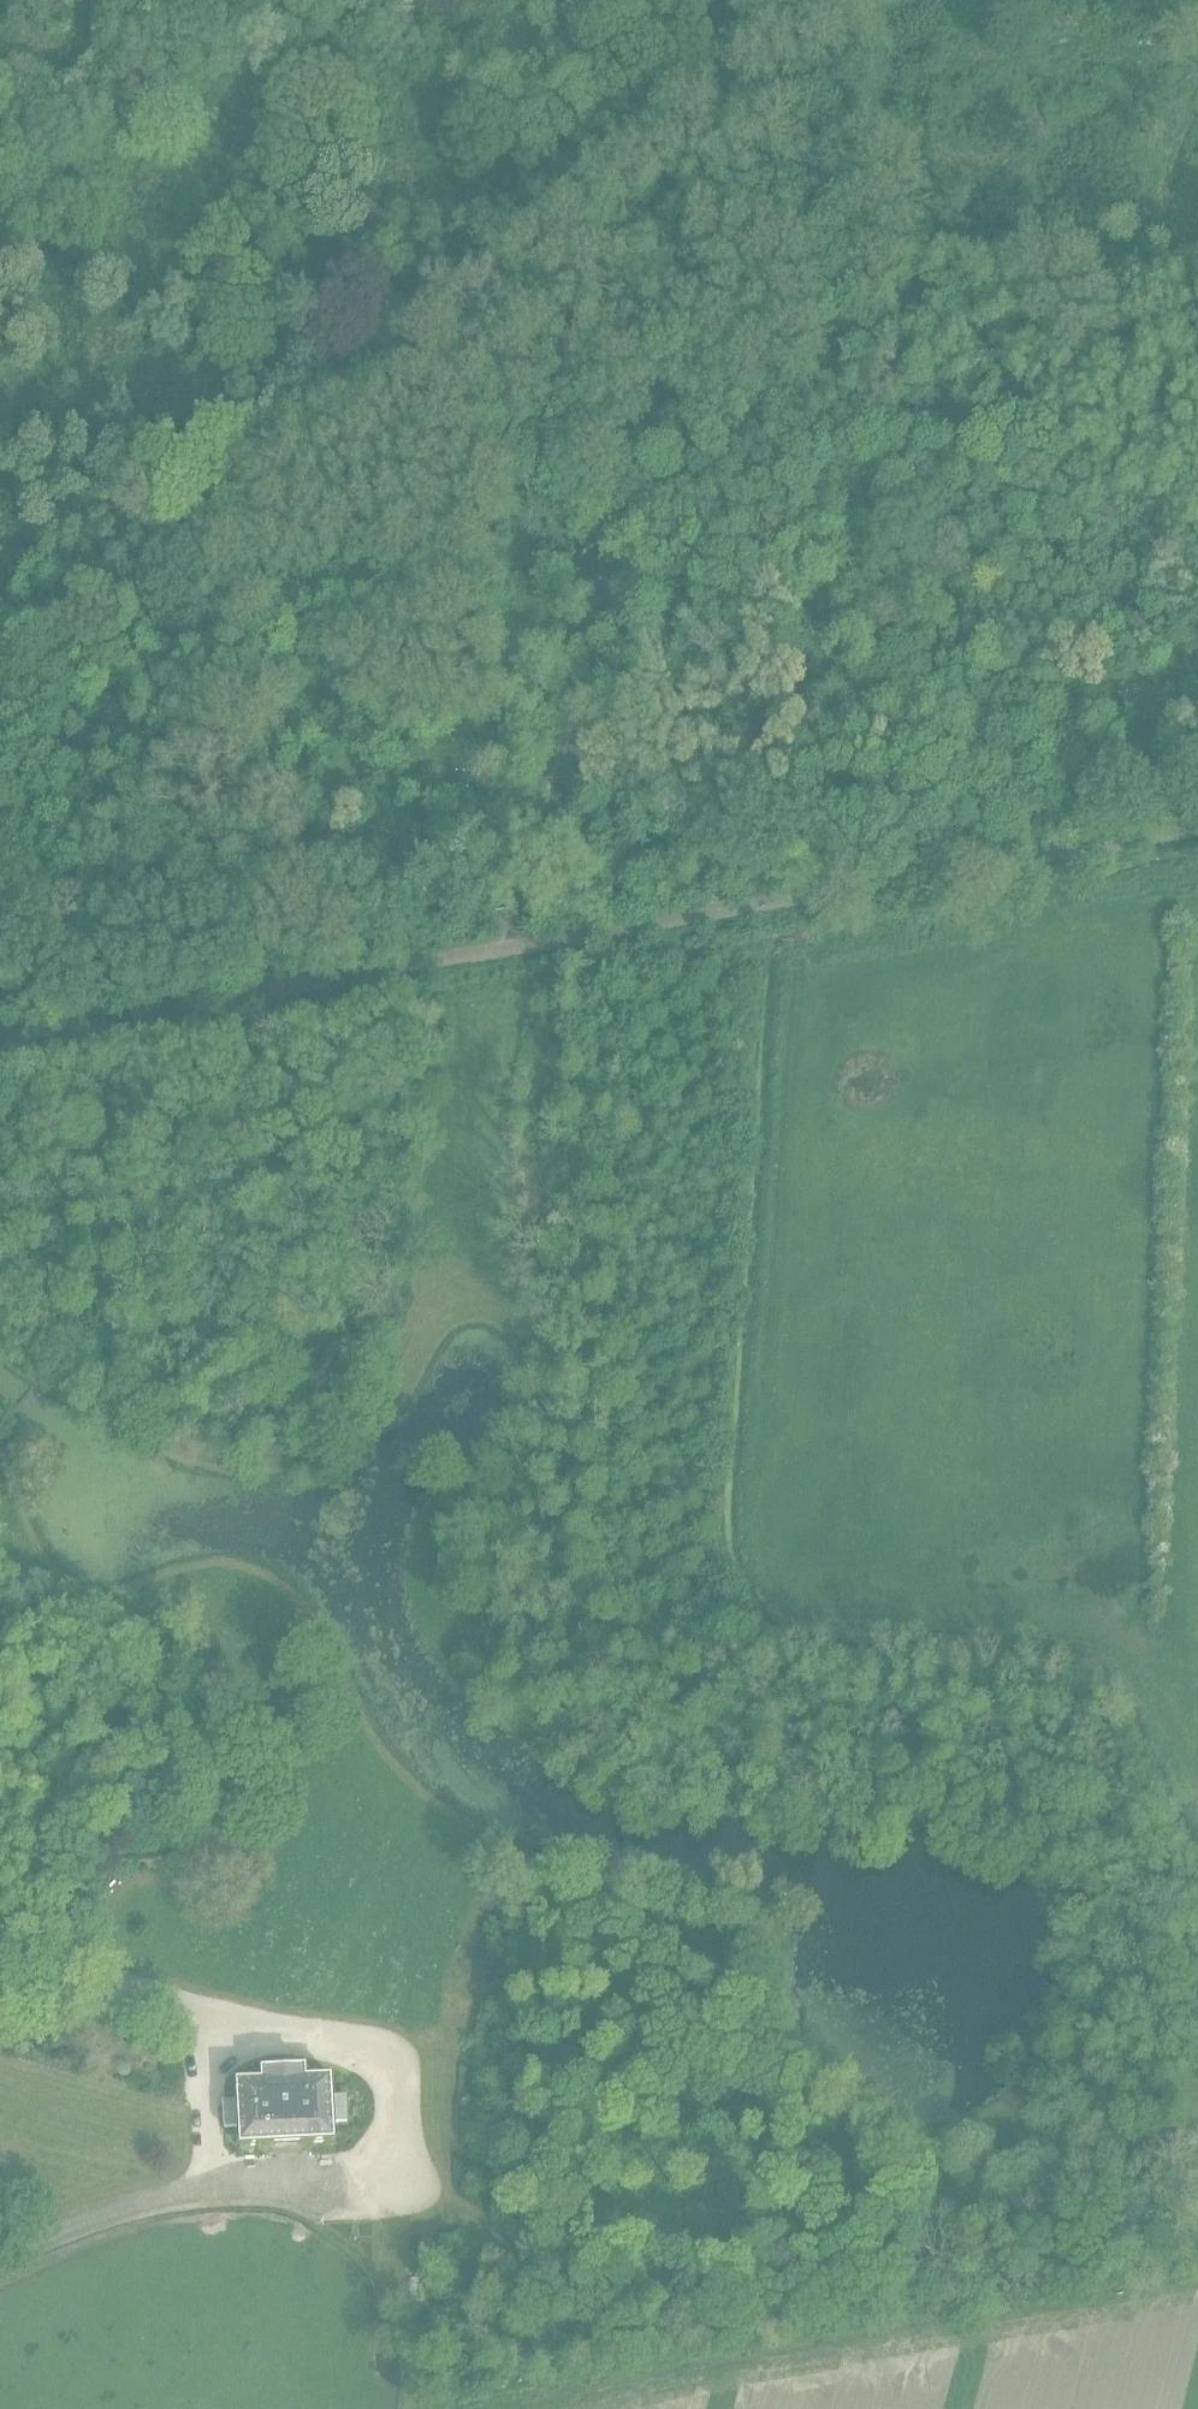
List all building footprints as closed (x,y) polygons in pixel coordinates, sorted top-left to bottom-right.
[(332,2123),(346,2122),(345,2098),(331,2099),(330,2077),(303,2079),(303,2068),(260,2070),(261,2081),(235,2083),(236,2103),(222,2103),(223,2128),(237,2127),(238,2147),(333,2142),(332,2123)]
